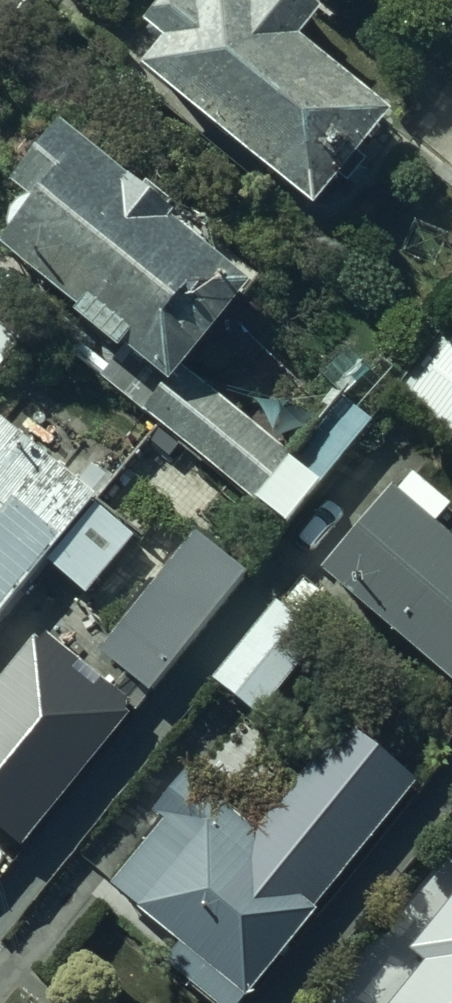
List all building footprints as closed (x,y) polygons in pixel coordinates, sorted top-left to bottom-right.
[(312,64),(335,32),(294,0),(280,0),(261,23),(261,0),(207,0),(208,7),(195,1),(156,44),(178,60),(155,89),(326,226),(400,135),(312,64)] [(133,367),(112,395),(296,549),(375,439),(345,414),(298,475),(196,387),(266,301),(69,144),(0,229),(0,261),(133,367)] [(418,424),(451,451),(451,382),(418,424)] [(106,530),(112,522),(9,444),(0,455),(0,666),(62,589),(107,623),(152,567),(106,530)] [(396,510),(326,598),(451,698),(451,555),(396,510)] [(262,602),(207,558),(111,677),(166,721),(262,602)] [(266,739),(327,658),(280,623),(219,703),(266,739)] [(142,721),(49,647),(0,708),(0,845),(26,865),(142,721)] [(182,974),(174,983),(200,1002),(259,1002),(423,799),(362,750),(349,741),(263,846),(197,792),(165,829),(175,836),(110,915),(182,974)] [(434,1002),(451,1002),(451,980),(434,1002)]
